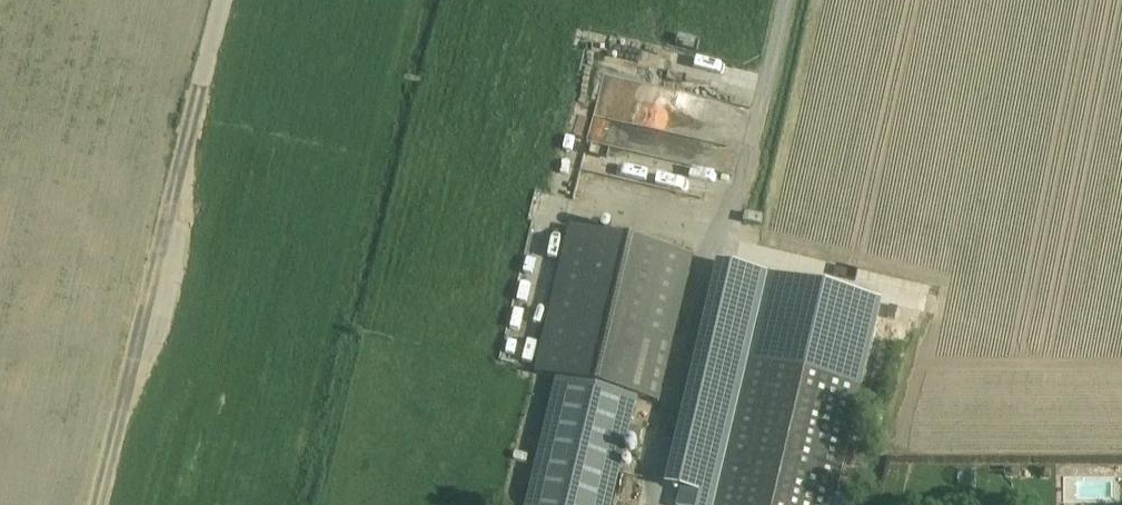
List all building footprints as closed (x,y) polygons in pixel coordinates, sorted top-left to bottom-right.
[(569,227),(535,373),(556,378),(526,504),(610,504),(636,397),(658,402),(692,256),(569,227)] [(835,495),(861,387),(860,387),(880,304),(768,278),(749,361),(715,504),(833,504),(835,495)]
